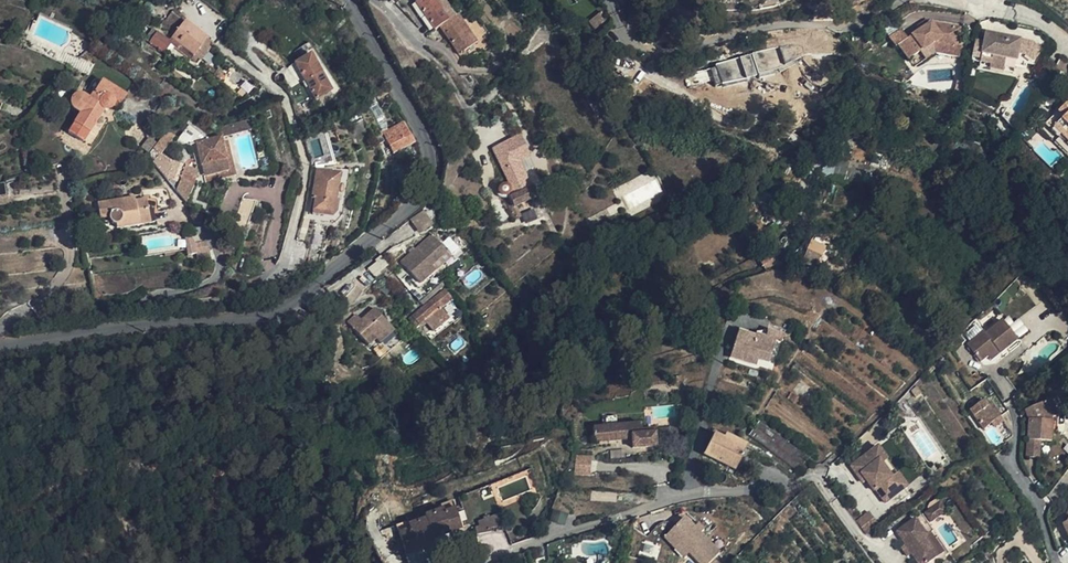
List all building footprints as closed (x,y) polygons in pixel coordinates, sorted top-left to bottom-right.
[(453,14),(443,0),(417,0),(435,26),(441,23),(453,14)] [(464,6),(461,9),(453,14),(441,23),(461,51),(483,35),(476,25),(471,29),(465,20),(470,16),(464,6)] [(599,11),(587,20),(593,28),(597,25),(605,19),(599,11)] [(171,12),(164,23),(175,31),(182,19),(171,12)] [(930,20),(906,37),(900,29),(899,30),(891,35),(907,60),(919,52),(925,61),(936,53),(959,57),(960,46),(957,46),(961,26),(930,20)] [(210,44),(188,27),(176,42),(198,60),(210,44)] [(168,56),(175,47),(158,33),(152,40),(156,43),(154,45),(168,56)] [(1028,41),(984,33),(982,41),(979,41),(974,40),(971,58),(979,59),(978,63),(989,65),(989,68),(1002,71),(1004,60),(1015,62),(1017,54),(1024,55),(1032,61),(1041,50),(1028,41)] [(710,65),(716,86),(781,67),(775,46),(710,65)] [(331,90),(311,54),(294,63),(315,99),(331,90)] [(1059,59),(1053,70),(1067,74),(1067,64),(1059,59)] [(122,112),(136,89),(114,74),(74,123),(89,134),(105,114),(112,114),(117,109),(122,112)] [(1067,145),(1067,101),(1057,112),(1062,118),(1052,128),(1067,145)] [(1052,128),(1062,118),(1057,112),(1040,128),(1067,157),(1067,145),(1052,128)] [(252,123),(233,130),(237,140),(256,133),(252,123)] [(178,135),(171,129),(149,156),(158,167),(187,201),(196,176),(200,175),(200,168),(176,162),(164,152),(178,135)] [(223,133),(224,137),(226,144),(237,140),(233,130),(223,133)] [(410,132),(397,140),(404,151),(417,144),(410,132)] [(158,142),(152,137),(144,147),(150,152),(158,142)] [(198,144),(206,177),(234,170),(229,152),(226,144),(224,137),(198,144)] [(505,197),(511,211),(532,203),(539,200),(521,163),(531,158),(521,138),(493,151),(508,184),(500,187),(499,189),(497,191),(498,194),(500,197),(501,198),(505,197)] [(103,149),(111,155),(118,145),(111,139),(103,149)] [(404,151),(397,140),(387,145),(394,157),(404,151)] [(404,151),(394,157),(398,166),(422,153),(417,144),(404,151)] [(234,170),(206,177),(207,183),(240,175),(234,151),(229,152),(234,170)] [(861,185),(864,174),(850,170),(847,181),(861,185)] [(339,176),(317,172),(312,200),(315,201),(313,216),(328,219),(331,219),(337,215),(339,202),(335,202),(335,201),(339,176)] [(331,219),(328,219),(326,226),(333,227),(343,220),(350,177),(340,175),(339,176),(335,201),(335,202),(339,202),(337,215),(331,219)] [(117,211),(118,216),(123,215),(124,219),(161,213),(160,203),(154,203),(154,197),(142,198),(137,199),(137,196),(105,201),(106,213),(117,211)] [(419,232),(433,223),(423,209),(410,219),(419,232)] [(193,243),(196,242),(195,235),(187,236),(188,252),(194,252),(193,243)] [(435,270),(451,256),(436,238),(402,265),(422,288),(438,274),(435,270)] [(801,250),(815,255),(819,246),(805,241),(801,250)] [(200,252),(208,251),(207,242),(196,242),(193,243),(194,252),(200,252)] [(809,268),(815,255),(801,250),(796,263),(809,268)] [(208,263),(208,251),(200,252),(200,263),(208,263)] [(755,260),(761,267),(772,260),(768,252),(755,260)] [(455,261),(451,256),(435,270),(438,274),(455,261)] [(890,299),(882,291),(875,298),(883,306),(890,299)] [(446,295),(434,305),(440,312),(420,327),(421,329),(416,333),(418,335),(426,328),(434,339),(452,325),(444,315),(455,306),(446,295)] [(440,312),(434,305),(415,321),(418,325),(413,328),(416,333),(421,329),(420,327),(440,312)] [(364,325),(361,322),(357,317),(347,324),(371,352),(393,333),(374,311),(365,318),(368,322),(364,325)] [(991,344),(995,349),(1012,336),(996,316),(979,328),(978,326),(961,339),(974,357),(982,351),(991,344)] [(767,357),(775,336),(755,329),(754,332),(738,326),(729,350),(745,356),(747,351),(758,354),(767,357)] [(767,327),(756,327),(755,329),(775,336),(780,338),(783,331),(767,327)] [(986,356),(995,349),(991,344),(982,351),(986,356)] [(747,351),(745,356),(755,360),(758,354),(747,351)] [(757,359),(756,366),(769,368),(771,361),(757,359)] [(964,405),(965,407),(980,398),(978,396),(964,405)] [(1047,396),(1025,406),(1029,417),(1025,417),(1023,455),(1036,455),(1037,438),(1047,439),(1048,429),(1048,416),(1055,414),(1054,411),(1047,396)] [(980,398),(965,407),(978,425),(993,414),(986,402),(983,404),(982,401),(980,398)] [(986,402),(993,414),(995,413),(986,399),(982,401),(983,404),(986,402)] [(1029,417),(1025,406),(1020,408),(1025,417),(1029,417)] [(1006,433),(1007,432),(998,417),(997,418),(1006,433)] [(1000,437),(1006,433),(997,418),(990,423),(1000,437)] [(735,445),(737,442),(719,435),(718,438),(735,445)] [(709,457),(722,462),(735,445),(718,438),(709,457)] [(649,440),(601,440),(600,455),(645,455),(644,464),(663,464),(663,447),(649,447),(649,440)] [(750,448),(737,442),(735,445),(749,451),(750,448)] [(735,445),(722,462),(735,468),(738,463),(742,465),(749,451),(735,445)] [(869,449),(863,453),(892,493),(898,489),(869,449)] [(892,493),(863,453),(843,469),(851,480),(854,478),(859,485),(866,495),(868,493),(876,504),(892,493)] [(575,455),(575,475),(591,475),(591,455),(575,455)] [(918,492),(905,502),(912,511),(925,501),(918,492)] [(1062,514),(1065,515),(1063,520),(1058,523),(1067,543),(1067,500),(1062,514)] [(427,540),(455,528),(445,504),(433,509),(435,512),(400,526),(401,529),(390,533),(400,557),(429,545),(427,540)] [(867,511),(854,521),(864,534),(878,524),(867,511)] [(716,552),(697,532),(701,529),(685,512),(661,536),(681,556),(686,551),(697,562),(705,562),(716,552)] [(916,562),(920,562),(933,554),(918,535),(921,533),(909,516),(891,530),(912,558),(916,562)] [(924,531),(921,533),(918,535),(933,554),(938,550),(924,531)]
